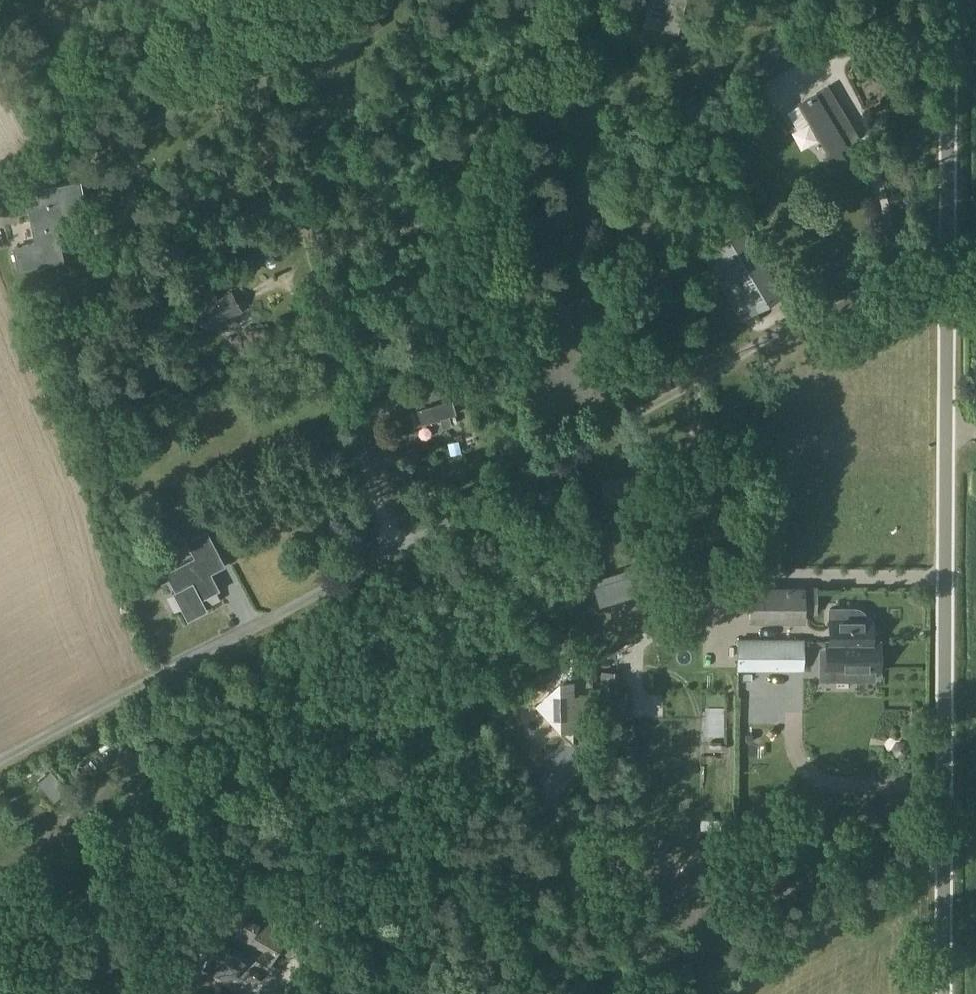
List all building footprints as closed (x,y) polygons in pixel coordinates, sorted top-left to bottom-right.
[(686,0),(649,0),(644,22),(678,31),(686,0)] [(751,85),(794,60),(782,41),(742,66),(751,85)] [(313,61),(323,55),(315,43),(306,48),(313,61)] [(859,157),(850,142),(858,137),(828,86),(798,104),(829,155),(825,157),(834,171),(859,157)] [(782,123),(790,143),(803,137),(794,118),(782,123)] [(36,243),(14,248),(18,269),(62,260),(55,222),(61,212),(58,201),(29,207),(36,243)] [(753,314),(785,294),(747,231),(703,257),(729,301),(741,294),(753,314)] [(241,310),(231,292),(218,300),(211,288),(199,295),(205,307),(195,313),(203,330),(241,310)] [(454,431),(449,416),(455,415),(452,401),(413,412),(416,425),(439,419),(444,434),(445,435),(447,436),(449,436),(452,434),(454,431)] [(219,589),(207,565),(221,558),(210,537),(206,529),(185,540),(194,556),(164,571),(174,590),(172,591),(173,593),(175,592),(184,608),(199,599),(201,602),(203,600),(202,598),(219,589)] [(636,570),(632,555),(594,566),(598,582),(592,584),(598,606),(643,592),(642,588),(666,580),(660,563),(636,570)] [(224,597),(245,590),(235,559),(214,565),(224,597)] [(805,621),(805,585),(749,585),(749,621),(805,621)] [(863,611),(860,609),(831,608),(830,641),(827,641),(826,679),(864,679),(867,678),(869,676),(871,673),(873,670),(880,670),(881,640),(872,640),(872,618),(866,618),(866,614),(863,611)] [(737,670),(803,670),(804,638),(737,639),(737,670)] [(586,709),(586,695),(574,695),(574,682),(560,682),(545,698),(553,705),(545,713),(561,728),(574,728),(574,709),(586,709)] [(250,910),(231,944),(219,937),(204,968),(232,981),(246,952),(269,965),(284,938),(267,929),(271,921),(250,910)]
